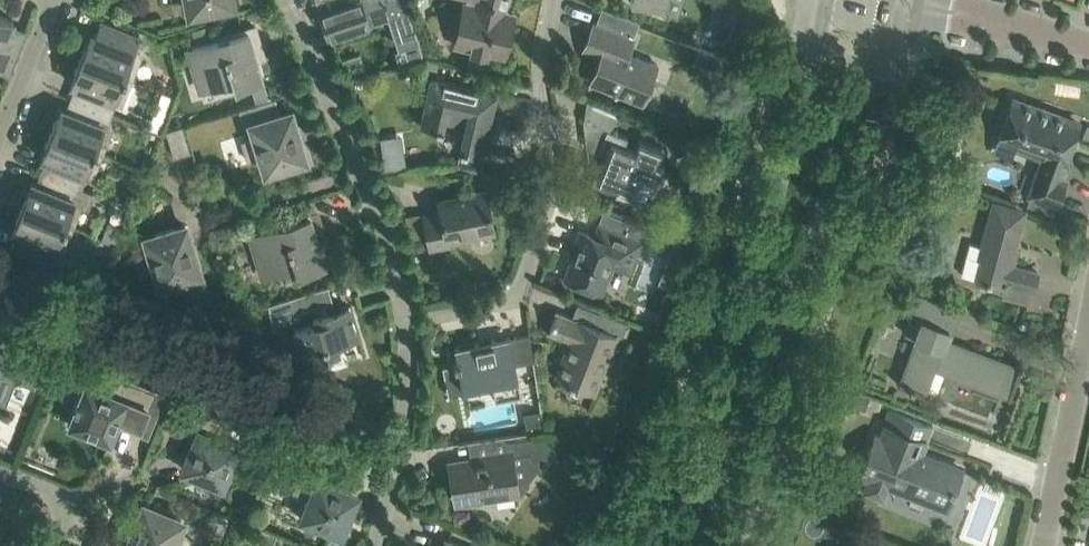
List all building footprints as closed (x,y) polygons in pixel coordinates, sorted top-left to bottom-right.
[(233,0),(187,0),(190,11),(234,2),(233,0)] [(321,11),(320,11),(320,12),(330,38),(372,23),(371,20),(390,14),(391,16),(392,16),(405,47),(403,48),(404,49),(407,48),(411,60),(422,57),(408,10),(404,0),(317,0),(321,11)] [(513,12),(504,10),(506,0),(466,0),(465,2),(464,1),(455,44),(472,48),(472,51),(486,54),(487,52),(504,55),(513,12)] [(630,1),(665,12),(668,0),(630,0),(630,1)] [(593,22),(583,49),(603,57),(600,64),(598,63),(592,81),(593,81),(643,102),(644,100),(642,100),(656,65),(658,66),(658,65),(628,52),(634,38),(632,38),(638,23),(603,9),(597,24),(593,22)] [(25,29),(12,24),(14,20),(0,14),(0,68),(8,72),(25,29)] [(144,51),(135,47),(139,37),(101,21),(95,35),(91,33),(86,46),(84,45),(79,57),(133,78),(144,51)] [(263,77),(254,48),(262,46),(256,28),(192,47),(197,63),(192,65),(199,90),(234,79),(236,85),(263,77)] [(122,104),(133,78),(79,57),(75,69),(76,70),(71,83),(75,84),(71,96),(112,113),(116,102),(122,104)] [(482,154),(496,93),(496,91),(430,76),(420,124),(442,129),(443,121),(465,126),(460,149),(482,154)] [(114,125),(108,123),(112,113),(71,96),(66,109),(61,107),(56,120),(55,119),(50,131),(103,153),(114,125)] [(1011,102),(993,150),(1013,158),(1016,148),(1041,157),(1027,195),(1029,196),(1027,203),(1053,213),(1056,203),(1064,180),(1058,178),(1078,122),(1011,102)] [(303,145),(296,122),(294,123),(290,111),(252,122),(256,136),(241,140),(247,161),(262,156),(266,169),(305,158),(301,145),(303,145)] [(652,194),(664,164),(656,161),(662,147),(640,138),(635,150),(624,145),(628,137),(583,119),(583,120),(584,121),(587,147),(607,155),(604,161),(603,161),(600,167),(598,166),(591,183),(615,193),(616,191),(640,200),(644,190),(652,194)] [(191,152),(188,141),(184,124),(166,130),(174,157),(191,152)] [(103,153),(50,131),(45,143),(46,144),(41,157),(46,159),(41,171),(82,187),(86,176),(93,179),(103,153)] [(74,227),(85,199),(78,197),(82,187),(41,171),(36,183),(32,181),(26,194),(25,194),(20,206),(74,227)] [(438,198),(440,208),(440,211),(423,214),(430,247),(448,243),(447,238),(495,228),(486,188),(438,198)] [(1038,271),(1011,264),(1025,207),(993,198),(980,244),(970,241),(962,273),(976,277),(976,278),(1004,286),(1002,296),(1029,303),(1032,288),(1034,289),(1038,271)] [(63,253),(74,227),(20,206),(15,218),(17,218),(12,231),(16,233),(11,246),(50,262),(55,249),(63,253)] [(325,263),(316,235),(324,232),(319,214),(255,233),(260,249),(254,251),(261,275),(296,265),(298,271),(325,263)] [(568,260),(563,273),(566,274),(565,277),(570,279),(568,283),(583,289),(585,285),(603,292),(614,265),(631,272),(644,239),(630,234),(606,224),(599,221),(598,221),(596,229),(593,236),(579,231),(569,256),(573,258),(571,261),(568,260)] [(198,258),(191,236),(189,237),(185,224),(146,236),(150,249),(136,254),(142,274),(157,270),(161,283),(199,271),(195,259),(198,258)] [(89,273),(85,283),(97,288),(101,278),(89,273)] [(333,301),(328,285),(299,294),(269,303),(270,308),(266,309),(267,314),(272,313),(274,319),(304,310),(333,301)] [(1022,364),(948,338),(951,329),(953,330),(962,308),(960,307),(961,306),(920,291),(905,333),(915,336),(898,382),(924,392),(925,388),(927,389),(935,367),(1008,394),(1008,395),(1010,396),(1022,364)] [(596,393),(618,335),(623,336),(628,321),(578,302),(573,316),(557,310),(549,330),(570,338),(555,376),(596,393)] [(338,341),(358,335),(349,305),(313,316),(315,322),(294,329),(303,358),(318,354),(323,369),(343,363),(338,348),(339,347),(338,341)] [(6,403),(16,379),(21,365),(40,373),(56,334),(9,314),(0,336),(0,401),(6,403)] [(521,394),(515,363),(534,359),(530,332),(455,347),(457,361),(454,362),(455,367),(458,366),(462,386),(492,380),(496,399),(521,394)] [(143,419),(155,391),(113,374),(108,388),(86,380),(69,424),(92,433),(110,440),(123,411),(143,419)] [(530,409),(547,407),(545,391),(528,394),(530,409)] [(223,486),(240,441),(220,433),(226,419),(184,402),(172,431),(192,439),(181,469),(200,476),(199,476),(223,486)] [(947,510),(963,469),(924,454),(909,448),(915,433),(917,434),(923,420),(888,407),(883,421),(879,432),(875,430),(858,476),(867,479),(863,490),(885,499),(889,487),(947,510)] [(542,409),(524,411),(528,431),(545,428),(542,409)] [(554,437),(501,446),(502,455),(451,462),(451,464),(454,464),(459,499),(456,499),(456,500),(522,490),(540,466),(539,455),(556,453),(554,437)] [(352,510),(358,492),(329,481),(337,459),(309,448),(292,490),(309,497),(301,517),(342,534),(352,511),(352,510)] [(181,532),(186,520),(144,504),(140,515),(137,515),(129,536),(131,537),(127,545),(188,545),(191,537),(181,532)]
